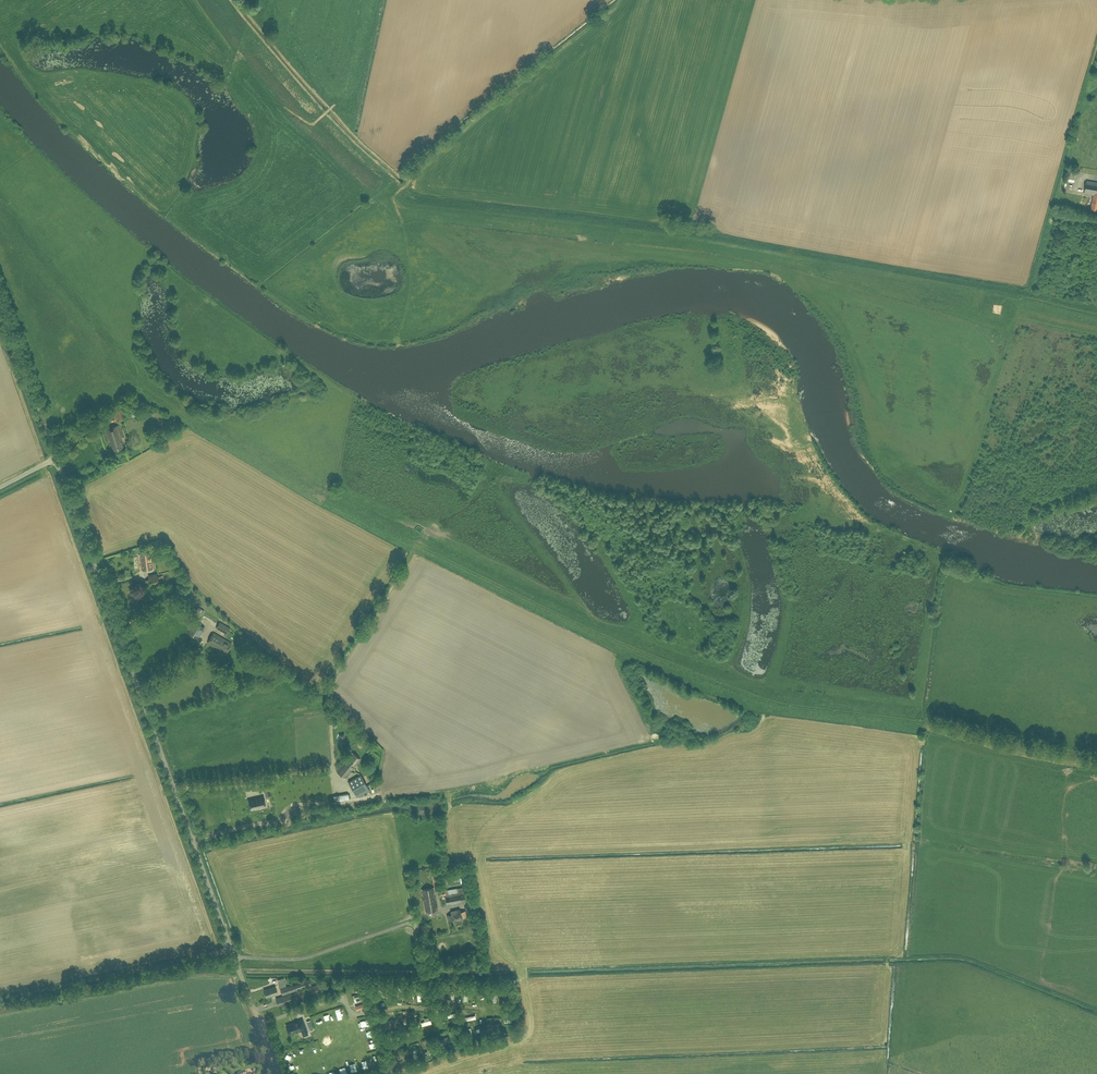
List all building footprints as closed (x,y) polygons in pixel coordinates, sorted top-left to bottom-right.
[(406,176),(411,171),(407,167),(402,172),(406,176)] [(1076,169),(1069,167),(1066,177),(1073,179),(1076,169)] [(1082,179),(1080,189),(1091,191),(1089,206),(1096,208),(1096,182),(1082,179)] [(124,417),(121,406),(114,408),(118,419),(124,417)] [(114,451),(124,447),(120,437),(122,436),(118,425),(105,429),(109,442),(110,441),(114,451)] [(141,570),(153,568),(151,553),(139,554),(141,570)] [(145,580),(149,592),(161,588),(160,583),(165,581),(163,575),(158,576),(157,573),(148,575),(149,579),(145,580)] [(204,627),(195,621),(188,633),(198,639),(204,627)] [(226,633),(230,627),(220,622),(216,628),(226,633)] [(227,652),(232,642),(214,632),(208,642),(227,652)] [(346,778),(361,759),(352,751),(337,770),(346,778)] [(361,775),(348,782),(357,797),(370,790),(361,775)] [(266,806),(263,797),(255,799),(249,801),(250,809),(257,808),(266,806)] [(425,911),(437,909),(434,887),(421,889),(425,911)] [(465,903),(462,887),(438,891),(439,896),(445,894),(447,904),(456,902),(456,904),(465,903)] [(452,920),(454,926),(463,923),(462,917),(466,916),(465,910),(460,912),(459,908),(450,911),(451,914),(447,915),(448,921),(452,920)] [(286,986),(284,977),(277,979),(282,995),(311,985),(309,978),(286,986)] [(320,983),(275,998),(278,1006),(322,990),(320,983)] [(266,997),(277,993),(275,986),(264,989),(266,997)] [(445,999),(443,990),(436,991),(437,1000),(445,999)] [(286,1025),(289,1034),(301,1030),(303,1036),(308,1034),(302,1019),(286,1025)] [(334,1038),(327,1036),(325,1043),(332,1045),(334,1038)] [(449,1040),(447,1037),(440,1040),(442,1045),(445,1044),(444,1042),(449,1040)]
